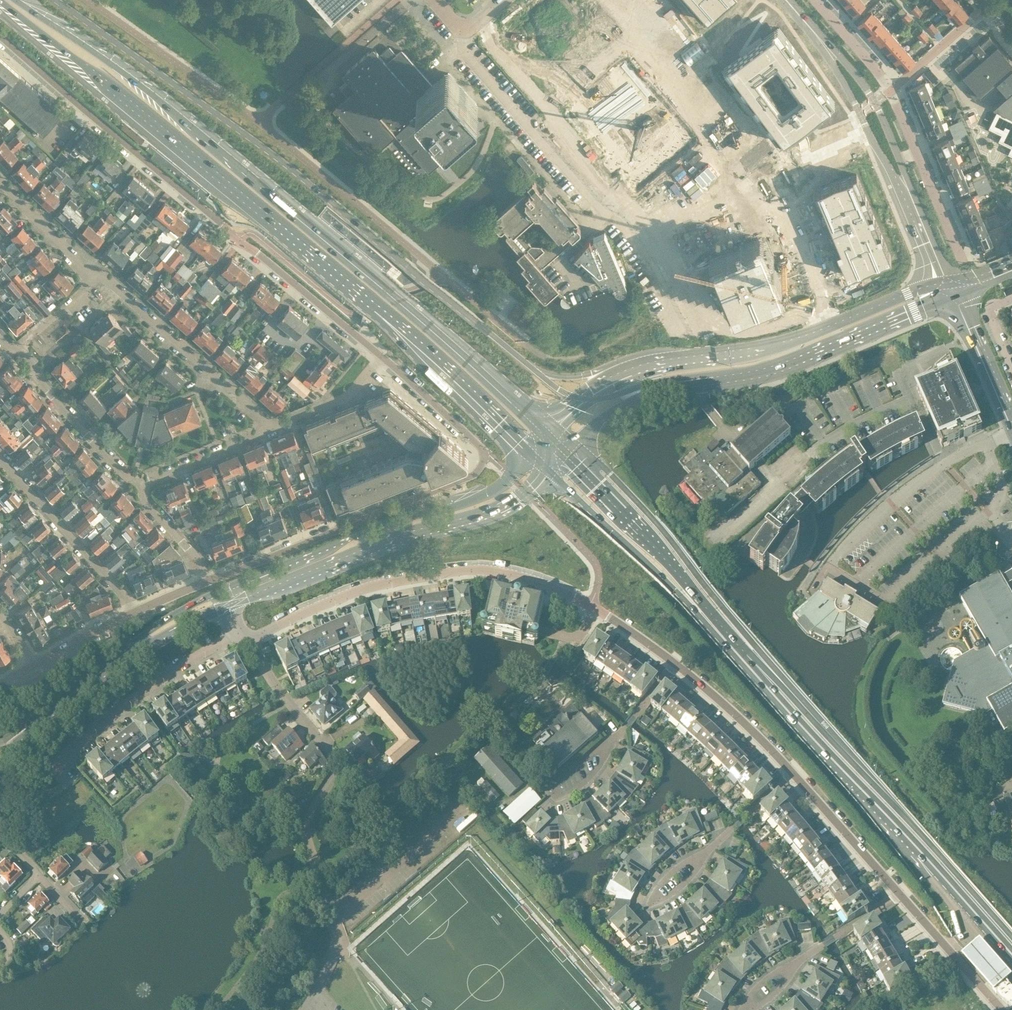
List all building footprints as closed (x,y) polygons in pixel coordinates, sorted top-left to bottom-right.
[(332,22),(348,8),(351,6),(357,0),(313,0),(332,22)] [(492,32),(549,95),(629,23),(608,0),(528,0),(492,32)] [(704,23),(730,0),(684,0),(704,23)] [(865,3),(862,0),(850,0),(846,3),(851,9),(854,13),(865,3)] [(883,4),(880,0),(878,0),(867,10),(869,13),(860,21),(866,28),(864,30),(869,36),(872,33),(883,24),(873,13),(883,4)] [(960,4),(957,0),(946,0),(941,4),(949,13),(960,4)] [(914,13),(920,8),(916,4),(911,9),(914,13)] [(957,22),(968,12),(960,4),(949,13),(957,22)] [(917,16),(923,11),(920,8),(914,13),(917,16)] [(905,21),(910,16),(907,13),(902,17),(905,21)] [(908,25),(913,20),(910,16),(905,21),(908,25)] [(880,42),(891,33),(883,24),(872,33),(877,38),(876,39),(880,42)] [(934,34),(938,30),(935,26),(930,31),(934,34)] [(779,28),(725,68),(781,142),(834,102),(779,28)] [(920,39),(926,35),(923,31),(917,36),(920,39)] [(888,51),(899,42),(891,33),(880,42),(885,47),(884,48),(888,51)] [(924,43),(929,38),(926,35),(920,39),(924,43)] [(989,36),(980,44),(978,42),(972,47),(974,49),(954,66),(972,85),(967,90),(975,99),(980,95),(981,96),(997,81),(1011,68),(1011,62),(989,36)] [(896,60),(906,51),(899,42),(888,51),(893,56),(892,57),(895,60),(896,60)] [(399,51),(395,55),(388,47),(380,54),(376,49),(371,49),(345,71),(345,76),(349,80),(341,87),(348,95),(334,108),(372,152),(376,152),(393,137),(399,137),(427,170),(431,170),(472,134),(473,130),(462,118),(477,105),(448,73),(434,85),(404,51),(399,51)] [(903,69),(914,59),(906,51),(896,60),(901,65),(900,66),(903,69)] [(627,54),(568,104),(626,174),(684,127),(627,54)] [(19,75),(0,58),(0,95),(19,75)] [(997,81),(1008,93),(993,106),(999,109),(997,114),(995,113),(988,127),(1001,133),(998,140),(1011,146),(1008,153),(1011,155),(1011,68),(997,81)] [(934,84),(939,80),(931,70),(925,74),(934,84)] [(0,95),(0,97),(38,130),(44,136),(64,113),(58,108),(57,108),(19,75),(0,95)] [(915,100),(930,94),(925,82),(910,88),(915,100)] [(946,101),(952,99),(949,92),(943,94),(946,101)] [(920,112),(935,106),(930,94),(915,100),(920,112)] [(949,108),(955,105),(952,99),(946,101),(949,108)] [(925,124),(940,118),(935,106),(920,112),(925,124)] [(10,117),(4,111),(0,116),(0,119),(4,123),(10,117)] [(942,122),(944,121),(943,117),(940,118),(925,124),(930,135),(945,129),(942,122)] [(953,132),(964,127),(962,120),(950,125),(953,132)] [(27,133),(21,127),(16,131),(19,134),(17,135),(8,143),(4,139),(0,142),(0,157),(27,133)] [(955,139),(967,133),(964,127),(953,132),(955,139)] [(34,147),(37,144),(27,133),(0,157),(7,165),(19,155),(15,151),(24,143),(28,143),(29,142),(34,147)] [(93,140),(92,141),(85,135),(77,144),(76,144),(71,150),(75,153),(83,149),(91,156),(100,145),(93,140)] [(951,144),(954,142),(952,137),(949,139),(934,145),(939,157),(954,151),(951,144)] [(971,158),(977,155),(974,149),(968,151),(971,158)] [(20,179),(47,155),(42,150),(39,153),(40,154),(33,161),(29,165),(25,161),(13,171),(20,179)] [(62,151),(54,162),(60,166),(68,156),(62,151)] [(944,169),(959,163),(954,151),(939,157),(944,169)] [(49,163),(51,160),(47,155),(20,179),(28,187),(32,183),(37,179),(39,177),(35,172),(39,168),(40,168),(46,163),(47,161),(49,163)] [(117,159),(115,161),(108,155),(100,164),(99,163),(94,169),(92,171),(94,172),(96,171),(98,172),(103,166),(114,175),(123,164),(117,159)] [(973,164),(979,161),(977,155),(971,158),(973,164)] [(959,163),(944,169),(949,181),(963,174),(960,167),(966,165),(964,161),(959,163)] [(61,179),(66,174),(62,170),(57,175),(61,179)] [(85,172),(77,181),(82,186),(91,176),(85,172)] [(984,173),(973,178),(974,181),(986,176),(984,173)] [(65,183),(70,178),(67,174),(61,180),(65,183)] [(954,193),(968,187),(963,174),(949,181),(954,193)] [(857,175),(814,193),(848,274),(891,256),(857,175)] [(43,201),(61,180),(56,176),(51,182),(52,183),(49,186),(44,182),(34,193),(43,201)] [(127,206),(145,185),(134,176),(124,187),(133,195),(128,201),(126,199),(116,211),(124,218),(131,210),(127,206)] [(977,188),(989,183),(986,176),(974,181),(977,188)] [(60,190),(65,184),(61,180),(43,201),(50,208),(60,197),(56,193),(60,190)] [(527,282),(544,301),(544,302),(545,302),(546,302),(547,302),(560,291),(540,268),(542,266),(542,267),(569,244),(569,243),(569,242),(569,241),(569,240),(568,240),(571,237),(572,238),(580,231),(580,228),(577,224),(575,226),(573,224),(575,222),(564,209),(564,208),(556,198),(552,203),(548,199),(550,196),(547,192),(544,194),(534,182),(531,182),(528,185),(532,190),(530,192),(529,191),(528,193),(526,191),(497,217),(498,219),(494,222),(494,225),(500,231),(501,232),(502,232),(503,232),(503,231),(506,229),(510,233),(507,235),(507,236),(507,237),(507,238),(507,239),(521,255),(517,258),(525,267),(522,270),(530,279),(527,282)] [(78,183),(71,191),(75,196),(83,187),(78,183)] [(991,190),(989,183),(977,188),(980,195),(991,190)] [(146,206),(156,194),(145,185),(127,206),(131,210),(135,206),(132,204),(137,198),(146,206)] [(963,214),(977,208),(972,196),(958,202),(963,214)] [(67,201),(56,213),(65,221),(76,209),(79,205),(70,198),(67,201)] [(91,214),(101,203),(96,199),(86,210),(91,214)] [(135,229),(134,230),(139,234),(145,227),(146,228),(153,220),(164,229),(169,223),(178,213),(165,202),(157,212),(158,213),(155,218),(149,213),(147,216),(146,215),(135,229)] [(997,214),(1002,209),(998,203),(992,208),(997,214)] [(9,213),(2,205),(0,207),(0,221),(9,213)] [(968,226),(982,220),(977,208),(963,214),(968,226)] [(73,229),(84,216),(76,209),(65,221),(73,229)] [(1001,219),(1007,214),(1002,209),(997,214),(1001,219)] [(114,215),(111,212),(106,218),(110,221),(114,215)] [(135,229),(146,215),(142,212),(135,221),(130,217),(126,221),(135,229)] [(16,221),(9,213),(0,221),(0,227),(2,226),(6,230),(16,221)] [(112,223),(119,215),(116,213),(114,215),(110,221),(112,223)] [(181,233),(190,223),(178,213),(169,223),(173,226),(170,230),(178,236),(181,232),(181,233)] [(87,241),(106,220),(102,217),(93,226),(89,223),(79,234),(87,241)] [(1011,223),(1011,220),(1010,217),(1000,226),(1004,230),(1011,223)] [(101,233),(109,224),(106,220),(87,241),(95,248),(105,237),(101,233)] [(972,237),(987,231),(982,220),(968,226),(972,237)] [(124,233),(130,225),(126,221),(119,229),(124,233)] [(1011,231),(1011,223),(1004,230),(1008,235),(1011,231)] [(9,251),(28,234),(21,227),(11,236),(15,240),(6,247),(9,251)] [(203,250),(211,240),(200,230),(191,240),(203,250)] [(589,234),(575,252),(579,256),(580,255),(602,280),(607,279),(609,283),(613,282),(616,288),(617,290),(619,291),(622,291),(623,290),(625,289),(626,287),(626,284),(626,282),(604,231),(591,237),(589,234)] [(977,249),(992,243),(987,231),(972,237),(977,249)] [(147,243),(142,239),(136,233),(132,237),(139,243),(134,248),(138,253),(147,243)] [(28,234),(9,251),(12,254),(15,251),(19,255),(24,251),(34,242),(28,234)] [(130,239),(132,237),(129,234),(127,236),(119,245),(115,241),(102,255),(110,262),(131,239),(130,239)] [(126,251),(134,242),(131,239),(110,262),(118,269),(130,255),(126,251)] [(157,252),(163,245),(156,239),(150,246),(157,252)] [(214,260),(223,250),(211,240),(203,250),(208,255),(206,258),(206,259),(210,262),(211,262),(213,259),(214,260)] [(760,242),(708,264),(726,307),(728,312),(780,291),(778,285),(760,242)] [(166,260),(176,248),(170,243),(160,254),(166,260)] [(135,284),(161,256),(147,244),(139,253),(145,259),(147,256),(151,259),(141,269),(137,266),(127,277),(135,284)] [(32,268),(47,255),(40,248),(29,257),(33,261),(28,265),(32,268)] [(174,267),(184,256),(176,249),(166,261),(174,267)] [(43,272),(53,263),(47,255),(32,268),(35,272),(39,268),(43,272)] [(167,269),(171,265),(161,256),(135,284),(142,291),(153,280),(149,276),(158,266),(161,268),(163,265),(167,269)] [(223,269),(218,275),(219,279),(226,284),(232,277),(242,266),(232,258),(223,269)] [(11,259),(2,266),(7,271),(15,264),(11,259)] [(183,263),(177,270),(183,275),(189,267),(183,263)] [(17,273),(20,270),(16,266),(8,273),(16,282),(21,278),(17,273)] [(223,290),(221,292),(224,295),(227,294),(231,289),(237,281),(242,285),(252,274),(242,266),(232,277),(226,284),(222,289),(223,290)] [(190,281),(197,274),(189,267),(183,275),(190,281)] [(48,278),(42,283),(49,291),(65,276),(59,269),(48,278)] [(10,279),(11,279),(3,270),(0,272),(0,273),(1,274),(0,275),(0,282),(3,286),(10,279)] [(177,281),(182,276),(176,271),(172,276),(177,281)] [(200,279),(204,282),(208,277),(204,274),(200,279)] [(65,276),(49,291),(55,298),(57,297),(62,293),(63,294),(65,294),(66,294),(68,292),(69,291),(68,289),(67,288),(72,284),(65,276)] [(199,289),(198,289),(213,302),(213,301),(221,292),(223,290),(222,289),(214,283),(208,277),(199,289)] [(20,287),(24,282),(21,278),(16,282),(20,287)] [(0,288),(0,298),(5,303),(7,301),(2,295),(7,290),(13,298),(21,291),(10,279),(3,286),(0,288)] [(186,293),(193,285),(188,280),(177,292),(183,297),(186,293)] [(169,289),(166,286),(162,282),(149,296),(157,304),(169,289)] [(261,301),(271,290),(261,282),(252,293),(261,301)] [(198,289),(194,285),(193,285),(186,293),(191,297),(198,289)] [(178,297),(170,290),(169,289),(157,304),(165,311),(178,297)] [(271,309),(281,298),(271,290),(261,301),(271,309)] [(34,305),(40,299),(32,291),(27,296),(33,302),(32,303),(34,305)] [(204,295),(203,295),(199,291),(195,296),(199,300),(204,295)] [(204,305),(209,299),(204,295),(199,300),(204,305)] [(5,303),(4,304),(24,327),(32,319),(32,318),(36,315),(27,305),(23,309),(23,308),(19,311),(9,299),(7,301),(5,303)] [(45,316),(51,311),(40,299),(34,305),(45,316)] [(226,314),(235,304),(230,299),(221,309),(226,314)] [(186,308),(188,305),(184,302),(171,316),(179,323),(190,312),(186,308)] [(24,327),(4,304),(0,307),(0,309),(9,319),(6,322),(16,334),(24,327)] [(235,313),(239,308),(235,304),(227,313),(235,320),(238,316),(235,313)] [(297,335),(309,322),(290,306),(278,319),(290,329),(286,334),(292,339),(296,334),(297,335)] [(252,323),(261,312),(255,307),(246,319),(252,323)] [(213,320),(209,324),(214,329),(215,329),(218,325),(227,315),(222,311),(213,320)] [(196,313),(194,315),(190,312),(179,323),(187,330),(200,316),(196,313)] [(123,323),(120,326),(116,321),(108,313),(99,321),(107,329),(114,337),(123,329),(128,335),(131,333),(123,323)] [(266,324),(272,316),(268,313),(262,321),(266,324)] [(90,329),(98,337),(102,342),(99,344),(107,354),(110,351),(105,345),(114,337),(107,329),(99,321),(90,329)] [(231,332),(238,324),(234,321),(227,329),(231,332)] [(201,343),(214,329),(209,324),(206,322),(193,336),(201,343)] [(235,336),(242,328),(238,324),(231,332),(235,336)] [(221,331),(219,333),(215,329),(214,329),(201,343),(210,350),(224,334),(221,331)] [(329,356),(337,363),(342,357),(346,360),(351,353),(323,329),(318,336),(334,350),(329,356)] [(140,358),(149,347),(140,339),(131,350),(140,358)] [(254,352),(261,344),(256,339),(249,347),(254,352)] [(74,355),(83,347),(78,342),(69,350),(74,355)] [(237,349),(233,345),(229,342),(216,356),(224,363),(237,349)] [(268,357),(271,354),(261,344),(254,352),(252,354),(258,360),(262,356),(266,360),(268,357)] [(149,366),(158,355),(149,347),(140,358),(149,366)] [(297,365),(305,356),(296,348),(288,357),(297,365)] [(245,356),(241,353),(237,349),(224,363),(232,370),(245,356)] [(271,354),(268,357),(274,363),(278,359),(271,354)] [(337,363),(329,356),(327,354),(319,363),(330,373),(338,363),(337,363)] [(293,370),(297,365),(288,357),(283,362),(293,370)] [(76,364),(75,365),(68,358),(64,362),(62,360),(52,369),(60,378),(60,380),(62,383),(63,383),(64,384),(65,383),(69,387),(75,382),(72,378),(75,375),(76,376),(82,370),(76,364)] [(283,364),(281,362),(278,359),(274,363),(270,368),(275,372),(279,368),(280,368),(283,364)] [(959,393),(963,390),(950,359),(934,372),(935,372),(935,373),(931,375),(930,374),(915,387),(935,433),(941,430),(948,445),(981,431),(967,400),(962,400),(959,393)] [(251,361),(238,376),(246,383),(256,371),(259,369),(255,365),(251,361)] [(166,381),(175,370),(166,362),(156,373),(166,381)] [(321,384),(330,373),(319,363),(309,374),(321,384)] [(289,369),(284,364),(283,364),(280,368),(286,374),(289,369)] [(15,372),(8,365),(0,371),(0,377),(1,378),(0,378),(0,385),(15,372)] [(175,389),(184,378),(175,370),(166,381),(175,389)] [(263,373),(261,375),(256,371),(246,383),(254,390),(267,376),(263,373)] [(21,380),(15,372),(0,385),(0,392),(7,386),(11,389),(13,387),(16,390),(22,384),(20,381),(21,380)] [(304,397),(310,390),(294,376),(288,383),(304,397)] [(275,388),(277,385),(273,382),(260,396),(268,403),(279,392),(275,388)] [(28,386),(26,388),(23,385),(17,391),(19,394),(17,395),(21,399),(14,406),(11,403),(7,406),(13,412),(34,393),(28,386)] [(87,408),(98,398),(90,389),(79,398),(87,408)] [(123,389),(116,394),(120,398),(126,393),(123,389)] [(464,452),(464,451),(390,389),(383,393),(383,394),(365,402),(366,405),(360,407),(359,404),(336,413),(337,416),(331,418),(330,416),(324,418),(307,425),(308,428),(304,429),(314,452),(332,445),(386,423),(416,448),(364,469),(372,489),(373,489),(376,496),(382,493),(381,491),(386,489),(387,492),(397,488),(395,484),(400,482),(401,485),(407,482),(406,480),(432,470),(433,473),(463,461),(463,460),(462,460),(462,458),(462,454),(464,452)] [(285,393),(283,395),(279,392),(268,403),(277,411),(290,396),(285,393)] [(31,409),(41,400),(34,393),(13,412),(17,417),(21,414),(19,412),(27,405),(31,409)] [(144,405),(142,411),(126,393),(120,398),(108,409),(118,420),(128,432),(128,434),(136,436),(135,438),(150,442),(150,440),(159,442),(159,440),(174,434),(173,433),(201,421),(192,400),(157,415),(159,408),(144,405)] [(95,417),(106,407),(98,398),(87,408),(95,417)] [(35,430),(53,413),(46,406),(36,415),(40,420),(32,427),(30,425),(27,428),(31,433),(35,430)] [(49,430),(60,421),(53,413),(35,430),(38,433),(46,426),(49,430)] [(772,415),(744,439),(762,460),(790,436),(782,427),(782,426),(783,426),(783,425),(783,424),(782,424),(782,423),(781,423),(780,423),(779,423),(772,415)] [(18,427),(23,423),(19,418),(14,422),(18,427)] [(10,429),(6,424),(0,429),(0,441),(1,442),(13,432),(17,428),(14,425),(10,429)] [(916,444),(922,442),(914,424),(901,429),(900,427),(885,434),(876,439),(869,443),(870,446),(857,455),(854,450),(849,453),(851,456),(838,465),(836,463),(823,473),(811,483),(809,485),(811,487),(801,497),(816,513),(820,509),(822,511),(829,505),(836,499),(834,496),(842,490),(844,492),(851,487),(859,481),(857,479),(862,475),(859,472),(867,467),(869,470),(875,467),(876,470),(883,465),(892,460),(890,457),(900,452),(901,455),(917,447),(916,444)] [(50,454),(72,434),(65,427),(55,436),(59,441),(51,448),(45,442),(46,441),(44,440),(41,443),(50,454)] [(294,448),(299,446),(293,431),(282,435),(293,463),(297,462),(300,461),(294,448)] [(17,436),(13,432),(1,442),(8,450),(24,435),(21,432),(17,436)] [(21,448),(34,437),(30,432),(24,437),(25,438),(17,444),(21,448)] [(68,451),(78,442),(72,434),(50,454),(59,464),(62,461),(59,458),(61,456),(57,453),(64,447),(68,451)] [(288,466),(293,463),(282,435),(271,440),(277,455),(282,452),(288,466)] [(35,436),(32,439),(37,445),(40,442),(35,436)] [(30,453),(37,446),(33,441),(14,458),(22,467),(33,457),(30,453)] [(264,460),(269,458),(263,443),(253,447),(261,466),(262,466),(263,470),(267,468),(264,460)] [(691,475),(684,480),(708,508),(715,502),(727,515),(761,485),(749,472),(756,465),(755,463),(754,463),(738,445),(724,457),(717,450),(711,456),(705,449),(685,468),(691,475)] [(253,447),(245,451),(251,466),(255,464),(257,468),(259,471),(263,470),(261,466),(253,447)] [(69,475),(90,456),(83,449),(73,458),(75,461),(72,463),(70,462),(63,468),(69,475)] [(311,450),(307,451),(311,461),(316,474),(322,489),(326,487),(311,450)] [(50,457),(51,456),(48,453),(43,458),(45,461),(31,474),(40,483),(52,473),(47,468),(54,462),(50,457)] [(238,471),(243,469),(237,454),(227,458),(235,477),(240,475),(238,471)] [(86,473),(97,464),(90,456),(69,475),(72,479),(75,476),(76,475),(83,470),(86,473)] [(227,458),(219,461),(227,481),(235,477),(227,458)] [(309,476),(315,474),(310,461),(304,464),(309,476)] [(213,481),(217,479),(212,464),(202,468),(210,488),(215,486),(213,481)] [(205,489),(210,488),(202,468),(193,472),(199,486),(203,485),(205,489)] [(284,486),(291,484),(285,468),(278,471),(284,486)] [(373,489),(372,489),(364,469),(345,476),(326,484),(336,509),(342,507),(343,509),(353,505),(352,503),(357,501),(358,503),(368,499),(367,497),(371,495),(372,498),(376,496),(373,489)] [(78,485),(79,486),(88,496),(109,478),(104,472),(102,470),(91,480),(94,483),(91,486),(87,486),(86,486),(83,482),(82,482),(78,485)] [(63,476),(44,492),(52,501),(63,491),(59,487),(64,483),(69,478),(65,473),(63,476)] [(75,476),(72,479),(78,485),(82,482),(76,475),(75,476)] [(105,495),(116,485),(109,478),(88,496),(87,497),(93,503),(97,508),(100,504),(101,504),(95,497),(102,491),(105,495)] [(241,489),(247,487),(244,479),(238,482),(241,489)] [(185,497),(190,495),(184,480),(174,484),(182,503),(187,501),(185,497)] [(272,491),(282,487),(280,481),(270,486),(272,491)] [(178,505),(182,503),(174,484),(165,488),(166,490),(164,490),(162,492),(162,494),(163,497),(165,498),(167,498),(169,498),(171,503),(176,501),(178,505)] [(290,498),(295,496),(291,485),(285,487),(290,498)] [(284,501),(289,498),(285,487),(280,489),(284,501)] [(22,498),(13,488),(7,493),(5,491),(0,496),(0,501),(8,510),(22,498)] [(259,497),(260,497),(257,489),(250,492),(254,499),(257,498),(259,497)] [(105,518),(127,498),(121,491),(110,501),(112,504),(107,508),(103,508),(100,504),(97,508),(105,518)] [(77,492),(59,509),(67,518),(78,508),(74,503),(82,497),(77,492)] [(270,509),(271,508),(266,495),(260,497),(259,497),(276,537),(288,532),(281,516),(274,519),(270,509)] [(234,507),(246,503),(243,496),(231,501),(234,507)] [(312,498),(307,500),(316,521),(326,516),(320,502),(317,496),(312,498)] [(264,542),(276,537),(259,497),(257,498),(262,510),(263,511),(260,513),(265,523),(257,526),(264,542)] [(59,498),(54,502),(58,506),(63,502),(59,498)] [(127,498),(105,518),(109,522),(120,512),(122,515),(133,505),(127,498)] [(85,511),(93,504),(88,499),(80,506),(85,511)] [(306,525),(316,521),(307,500),(303,502),(305,507),(300,510),(306,525)] [(805,518),(810,512),(798,500),(793,505),(788,510),(800,522),(805,518)] [(221,512),(230,509),(227,503),(218,507),(221,512)] [(243,522),(252,518),(246,503),(237,507),(243,522)] [(25,521),(35,512),(28,504),(11,519),(8,521),(12,526),(21,517),(25,521)] [(218,512),(220,512),(217,505),(215,506),(206,510),(209,517),(218,513),(218,512)] [(195,522),(192,513),(189,507),(185,509),(189,519),(188,519),(190,524),(195,522)] [(90,519),(97,513),(92,508),(73,525),(81,534),(93,524),(90,519)] [(188,519),(189,519),(185,509),(180,511),(182,516),(183,518),(186,517),(187,520),(188,519)] [(145,531),(152,524),(140,510),(132,517),(134,519),(142,527),(145,531)] [(227,518),(228,517),(226,512),(225,513),(225,512),(216,516),(219,522),(227,519),(227,518)] [(758,550),(750,561),(763,570),(766,565),(777,572),(779,574),(778,575),(778,576),(779,575),(780,575),(780,574),(781,573),(782,573),(783,572),(783,571),(784,570),(785,569),(786,568),(787,567),(787,566),(788,565),(788,564),(789,564),(790,563),(790,562),(791,561),(791,560),(792,559),(792,558),(793,557),(793,556),(794,555),(794,554),(794,553),(795,552),(795,551),(795,550),(796,549),(796,548),(796,547),(797,546),(797,545),(797,544),(797,543),(798,542),(798,541),(798,540),(798,539),(798,538),(798,537),(799,536),(799,535),(799,534),(798,534),(793,530),(800,522),(789,512),(779,523),(770,533),(768,532),(764,536),(767,538),(758,550)] [(209,519),(202,522),(204,527),(209,525),(209,526),(212,525),(218,522),(215,516),(209,519)] [(137,531),(142,527),(134,519),(121,530),(126,535),(124,537),(133,547),(136,544),(131,539),(139,533),(137,531)] [(38,539),(50,529),(42,520),(29,532),(26,529),(17,537),(20,540),(23,537),(27,542),(35,535),(38,539)] [(239,535),(245,533),(240,521),(231,524),(233,528),(222,532),(225,538),(224,538),(230,551),(243,546),(239,535)] [(17,537),(26,529),(22,524),(13,532),(17,537)] [(108,533),(113,529),(109,525),(89,543),(97,552),(109,541),(107,539),(111,536),(108,533)] [(153,546),(164,537),(156,528),(144,539),(143,538),(136,544),(133,547),(140,554),(144,550),(151,544),(153,546)] [(20,540),(10,529),(0,538),(0,540),(3,543),(8,539),(14,545),(20,540)] [(117,545),(125,538),(119,532),(112,539),(117,545)] [(143,538),(139,533),(131,539),(136,544),(143,538)] [(55,557),(66,547),(58,538),(41,554),(45,558),(52,552),(55,557)] [(217,556),(230,551),(224,538),(211,543),(217,556)] [(121,555),(130,547),(125,541),(104,560),(112,569),(117,565),(120,562),(124,558),(121,555)] [(36,558),(46,549),(41,544),(32,552),(30,550),(29,551),(34,556),(34,555),(36,558)] [(179,557),(180,556),(169,544),(157,555),(158,557),(163,555),(170,564),(171,564),(177,577),(179,576),(187,573),(181,559),(180,560),(179,557)] [(140,554),(139,555),(146,563),(147,563),(152,559),(144,550),(140,554)] [(69,572),(79,562),(71,553),(50,573),(56,579),(67,569),(69,572)] [(171,564),(170,564),(163,555),(158,557),(157,555),(152,559),(155,565),(156,568),(161,566),(167,581),(175,578),(176,582),(181,580),(179,576),(177,577),(171,564)] [(49,571),(57,564),(54,560),(52,561),(51,560),(44,566),(49,571)] [(25,570),(18,562),(18,561),(9,568),(17,577),(25,570)] [(137,567),(136,567),(134,562),(129,564),(130,569),(131,569),(135,578),(131,579),(131,581),(130,581),(132,585),(133,585),(137,594),(146,590),(137,567)] [(39,566),(37,568),(47,580),(52,576),(41,564),(39,566)] [(150,572),(146,573),(143,564),(137,567),(146,590),(156,586),(150,572)] [(952,570),(949,566),(948,565),(944,569),(947,574),(952,570)] [(81,588),(93,577),(85,568),(63,588),(67,592),(77,583),(81,588)] [(1011,571),(1011,572),(1007,574),(1001,578),(999,574),(959,597),(977,628),(969,633),(977,647),(974,649),(973,650),(973,651),(973,652),(974,652),(954,664),(943,704),(984,716),(992,729),(998,725),(1004,734),(1011,729),(1011,571)] [(19,582),(11,573),(10,574),(0,583),(0,585),(2,587),(0,589),(0,593),(3,597),(15,586),(19,582)] [(46,592),(55,584),(51,580),(41,588),(46,592)] [(15,586),(3,597),(9,603),(13,599),(15,602),(28,592),(19,582),(15,586)] [(844,589),(843,592),(827,582),(819,594),(794,617),(793,617),(798,623),(808,634),(808,635),(811,632),(825,639),(826,639),(827,636),(843,637),(844,633),(858,628),(866,633),(878,613),(855,599),(856,596),(844,589)] [(97,588),(96,586),(92,589),(92,590),(93,593),(94,593),(101,610),(112,606),(106,593),(101,596),(97,588)] [(93,593),(92,590),(92,589),(91,589),(92,589),(90,590),(88,592),(89,595),(90,595),(92,599),(86,602),(91,615),(101,610),(94,593),(93,593)] [(534,646),(544,603),(492,591),(482,634),(495,637),(521,643),(534,646)] [(67,596),(63,598),(61,593),(49,599),(52,605),(57,602),(54,603),(57,608),(70,601),(67,596)] [(458,618),(470,617),(468,593),(454,595),(455,596),(458,617),(457,617),(458,618)] [(446,618),(457,617),(458,617),(455,596),(443,598),(446,618)] [(435,620),(446,618),(443,598),(432,600),(435,620)] [(423,622),(435,620),(432,600),(420,602),(423,622)] [(80,613),(85,611),(80,601),(76,603),(77,606),(80,613)] [(412,624),(423,622),(420,602),(408,604),(412,624)] [(39,610),(36,612),(31,604),(17,612),(23,623),(48,609),(46,605),(39,609),(39,610)] [(400,627),(412,624),(408,604),(396,606),(400,627)] [(80,613),(77,606),(66,613),(68,619),(74,617),(76,621),(82,618),(80,613)] [(389,629),(390,629),(400,627),(396,606),(385,609),(389,629)] [(385,609),(385,607),(372,610),(377,633),(390,630),(390,629),(389,629),(385,609)] [(43,616),(50,612),(48,609),(23,623),(29,633),(43,625),(39,618),(42,616),(43,616)] [(361,640),(373,635),(365,613),(352,618),(353,619),(354,619),(361,638),(360,639),(361,640)] [(49,627),(56,623),(53,619),(43,625),(29,633),(35,643),(37,642),(38,643),(41,642),(41,640),(49,635),(45,628),(48,626),(49,627)] [(350,643),(360,639),(361,638),(354,619),(353,619),(342,623),(350,643)] [(339,647),(350,643),(342,623),(331,628),(339,647)] [(329,652),(339,647),(331,628),(320,633),(329,652)] [(318,656),(329,652),(320,633),(309,638),(318,656)] [(607,646),(608,645),(597,637),(584,657),(595,664),(595,663),(606,646),(607,646)] [(307,661),(318,656),(309,638),(299,643),(307,661)] [(297,667),(298,666),(307,661),(299,643),(288,648),(297,667)] [(288,648),(288,646),(276,652),(287,673),(298,668),(298,666),(297,667),(288,648)] [(616,652),(607,646),(606,646),(595,663),(604,669),(616,652)] [(10,656),(5,647),(0,650),(0,661),(10,656)] [(614,676),(626,659),(616,652),(604,669),(614,676)] [(623,683),(636,666),(626,659),(614,676),(623,683)] [(235,660),(224,667),(225,668),(236,686),(235,686),(236,687),(247,681),(235,660)] [(645,674),(645,673),(636,666),(623,683),(632,690),(633,690),(645,674)] [(225,668),(215,674),(225,691),(235,686),(236,686),(225,668)] [(641,699),(656,680),(646,672),(645,673),(645,674),(633,690),(632,690),(631,691),(641,699)] [(216,698),(225,691),(215,674),(205,680),(216,698)] [(551,687),(555,683),(552,678),(547,682),(551,687)] [(206,704),(216,698),(205,680),(194,686),(206,704)] [(370,693),(376,688),(369,680),(363,685),(365,687),(354,696),(359,702),(370,693)] [(196,710),(206,704),(194,686),(184,693),(196,710)] [(674,696),(675,695),(665,687),(650,705),(660,713),(661,712),(674,696)] [(335,695),(330,689),(328,688),(321,694),(321,696),(324,699),(311,710),(324,725),(341,711),(332,700),(335,697),(335,695)] [(376,691),(363,701),(400,742),(386,754),(395,765),(421,743),(376,691)] [(186,717),(196,710),(184,693),(175,700),(186,717)] [(683,703),(674,696),(661,712),(670,719),(683,703)] [(177,723),(186,717),(175,700),(165,706),(177,723)] [(679,727),(692,711),(683,703),(670,719),(679,727)] [(165,706),(164,705),(154,713),(167,732),(178,724),(177,723),(165,706)] [(540,733),(531,741),(557,771),(590,742),(597,735),(581,717),(571,705),(547,727),(549,729),(542,735),(540,733)] [(687,735),(701,719),(692,711),(679,727),(687,735)] [(645,717),(641,722),(647,727),(651,722),(645,717)] [(148,746),(158,738),(145,719),(134,727),(135,728),(148,744),(147,745),(148,746)] [(696,742),(710,727),(701,719),(687,735),(696,742)] [(705,751),(719,736),(710,727),(696,742),(705,751)] [(147,745),(148,744),(135,728),(126,735),(139,751),(147,745)] [(278,728),(263,741),(269,748),(272,746),(286,762),(303,746),(293,735),(292,736),(288,731),(283,734),(278,728)] [(633,749),(639,736),(631,730),(629,733),(631,744),(630,748),(633,749)] [(129,758),(139,751),(126,735),(116,742),(129,758)] [(713,759),(728,744),(719,736),(705,751),(713,759)] [(372,761),(378,756),(363,738),(353,746),(352,745),(345,751),(356,764),(367,755),(372,761)] [(120,766),(129,758),(116,742),(107,750),(120,766)] [(258,744),(252,749),(257,755),(263,750),(258,744)] [(722,767),(736,752),(728,744),(713,759),(722,767)] [(322,767),(327,763),(313,747),(304,755),(299,759),(309,770),(318,762),(322,767)] [(508,797),(521,785),(487,747),(473,759),(508,797)] [(650,768),(653,759),(629,748),(625,759),(626,759),(623,765),(641,775),(646,766),(650,768)] [(112,773),(120,766),(107,750),(98,757),(98,758),(111,773),(112,773)] [(730,775),(745,761),(736,752),(722,767),(730,775)] [(98,758),(98,757),(98,756),(88,765),(103,783),(113,774),(112,773),(111,773),(98,758)] [(738,784),(753,770),(745,761),(730,775),(738,784)] [(635,784),(641,775),(623,765),(620,770),(619,769),(612,778),(633,794),(638,787),(635,784)] [(761,778),(753,770),(738,784),(745,792),(746,792),(761,778)] [(286,771),(282,776),(286,780),(290,776),(286,771)] [(753,802),(770,787),(762,777),(761,778),(746,792),(745,792),(744,793),(753,802)] [(627,802),(633,794),(612,778),(605,787),(606,788),(601,792),(616,807),(624,799),(627,802)] [(493,802),(499,796),(485,781),(479,787),(493,802)] [(540,801),(535,796),(529,790),(503,813),(514,825),(540,801)] [(608,814),(616,807),(601,792),(597,796),(596,795),(587,802),(603,823),(611,817),(608,814)] [(640,795),(638,798),(644,802),(648,796),(644,794),(640,795)] [(786,806),(787,805),(778,795),(760,811),(769,821),(770,820),(770,819),(785,806),(786,806)] [(596,829),(603,823),(587,802),(578,809),(579,810),(574,813),(584,831),(593,825),(596,829)] [(793,814),(786,806),(785,806),(770,819),(770,820),(778,828),(793,814)] [(534,810),(522,822),(527,827),(526,828),(534,836),(533,837),(540,844),(546,838),(549,842),(559,841),(559,833),(558,819),(551,819),(547,818),(546,819),(541,814),(540,815),(534,810)] [(694,838),(705,835),(696,810),(687,813),(688,817),(678,822),(688,840),(693,837),(694,838)] [(575,836),(584,831),(574,813),(569,816),(568,814),(558,819),(559,833),(563,833),(567,843),(576,840),(575,836)] [(785,837),(801,824),(793,814),(778,828),(785,837)] [(682,843),(688,840),(678,822),(669,826),(667,823),(659,828),(674,850),(683,844),(682,843)] [(793,846),(809,833),(801,824),(785,837),(793,846)] [(637,826),(633,829),(638,834),(641,831),(637,826)] [(665,857),(674,850),(659,828),(651,834),(653,837),(646,844),(659,860),(664,855),(665,857)] [(800,855),(816,842),(809,833),(793,846),(800,855)] [(808,864),(824,852),(816,842),(800,855),(808,864)] [(655,864),(659,860),(646,844),(638,851),(635,849),(628,856),(649,873),(656,864),(655,864)] [(102,846),(97,851),(105,860),(111,855),(102,846)] [(93,852),(94,851),(91,847),(89,849),(89,848),(81,855),(86,860),(93,853),(93,852)] [(98,874),(109,864),(105,860),(97,851),(86,861),(98,874)] [(815,874),(831,861),(824,852),(808,864),(815,874)] [(141,867),(148,863),(141,853),(134,858),(141,867)] [(641,882),(649,873),(628,856),(622,863),(625,866),(620,875),(637,886),(640,881),(641,882)] [(744,877),(748,868),(724,856),(719,867),(720,867),(717,873),(734,884),(740,875),(744,877)] [(68,868),(73,864),(66,857),(61,861),(60,860),(59,861),(58,860),(54,863),(56,865),(49,871),(58,881),(69,870),(68,868)] [(13,867),(7,861),(0,868),(0,876),(1,878),(7,884),(2,889),(6,893),(16,884),(15,883),(22,876),(13,866),(13,867)] [(822,883),(838,871),(831,861),(815,874),(822,883)] [(828,892),(845,881),(838,871),(822,883),(828,892)] [(79,873),(69,882),(74,888),(75,889),(71,894),(80,903),(81,902),(86,907),(94,898),(94,895),(91,892),(95,888),(96,888),(87,878),(85,879),(82,876),(79,873)] [(729,893),(734,884),(717,873),(714,878),(713,877),(706,885),(726,902),(732,895),(729,893)] [(634,891),(637,886),(620,875),(614,884),(610,882),(606,891),(616,895),(615,900),(630,902),(635,891),(634,891)] [(835,902),(852,890),(845,881),(828,892),(835,902)] [(100,885),(93,893),(97,896),(104,889),(100,885)] [(719,910),(726,902),(706,885),(698,894),(699,895),(695,899),(708,914),(716,907),(719,910)] [(859,900),(858,900),(852,890),(835,902),(841,911),(842,912),(859,900)] [(37,915),(49,904),(40,895),(29,906),(33,910),(30,913),(34,918),(37,915)] [(701,921),(708,914),(695,899),(690,903),(689,902),(680,908),(695,930),(703,925),(701,921)] [(867,910),(861,901),(860,899),(858,900),(859,900),(842,912),(841,911),(840,912),(847,923),(867,910)] [(629,908),(630,902),(615,900),(614,909),(603,918),(610,926),(611,924),(618,932),(634,918),(629,913),(630,913),(629,908)] [(687,935),(695,930),(680,908),(671,914),(672,916),(666,918),(676,937),(685,932),(687,935)] [(639,922),(638,923),(634,918),(618,932),(625,940),(624,941),(631,948),(637,943),(640,947),(647,946),(647,939),(650,938),(650,924),(643,924),(639,922)] [(666,942),(676,937),(666,918),(661,921),(660,920),(650,924),(650,938),(655,938),(658,949),(668,945),(666,942)] [(51,922),(50,923),(45,919),(31,932),(41,942),(46,937),(49,940),(48,940),(54,946),(55,947),(57,947),(59,947),(61,945),(61,944),(61,942),(60,940),(69,931),(60,921),(55,926),(51,922)] [(785,948),(796,944),(788,919),(778,923),(780,926),(770,931),(779,950),(785,947),(785,948)] [(879,931),(880,931),(873,919),(853,932),(860,943),(861,943),(861,942),(878,931),(879,931)] [(26,923),(25,922),(17,931),(21,935),(30,926),(26,923)] [(774,952),(779,950),(770,931),(761,936),(758,933),(751,938),(765,960),(775,954),(774,952)] [(885,941),(879,931),(878,931),(861,942),(861,943),(867,952),(885,941)] [(756,966),(765,960),(751,938),(743,943),(745,947),(737,954),(751,969),(755,965),(756,966)] [(873,962),(891,951),(885,941),(867,952),(873,962)] [(1009,977),(1011,974),(981,941),(978,943),(962,956),(994,990),(1006,980),(1009,977)] [(879,972),(897,961),(891,951),(873,962),(879,972)] [(746,973),(751,969),(737,954),(729,961),(726,958),(720,965),(740,982),(747,974),(746,973)] [(833,972),(837,964),(832,962),(830,961),(826,969),(828,970),(833,972)] [(903,972),(903,971),(897,961),(879,972),(885,981),(885,982),(903,972)] [(733,991),(740,982),(720,965),(714,972),(717,975),(711,984),(728,995),(732,990),(733,991)] [(835,987),(839,978),(816,966),(811,977),(812,977),(808,982),(826,994),(832,985),(835,987)] [(889,993),(910,982),(904,971),(903,971),(903,972),(885,982),(885,981),(883,982),(889,993)] [(992,989),(996,993),(995,993),(1010,1009),(1011,1008),(1011,988),(1007,983),(1003,979),(992,989)] [(826,994),(808,982),(805,987),(804,987),(797,995),(814,1009),(819,1009),(823,1005),(820,1003),(826,994)] [(862,982),(860,983),(856,986),(860,992),(864,990),(866,989),(862,982)] [(614,995),(622,988),(618,983),(610,990),(614,995)] [(728,995),(711,984),(705,993),(702,991),(697,1000),(707,1004),(707,1009),(715,1009),(722,1009),(726,1001),(725,1000),(728,995)] [(622,1004),(630,997),(626,992),(618,999),(622,1004)] [(797,995),(790,1004),(786,1008),(787,1009),(814,1009),(797,995)]
